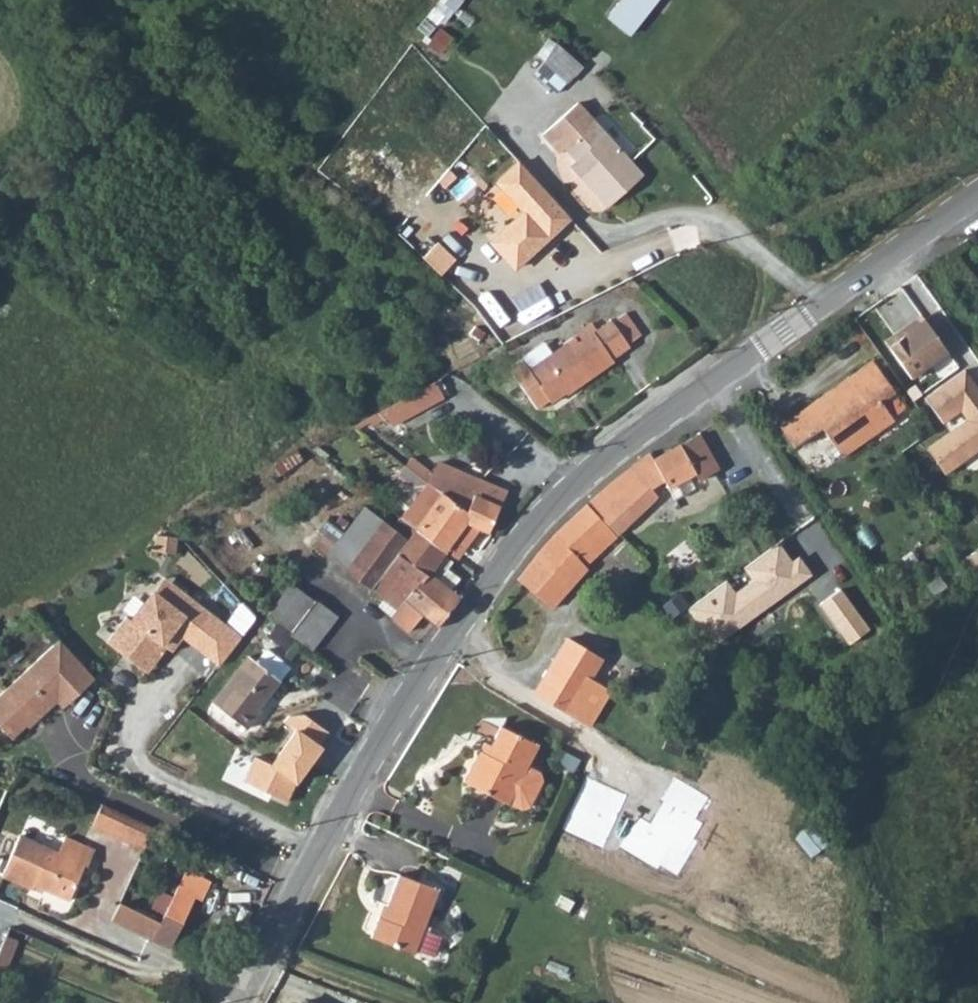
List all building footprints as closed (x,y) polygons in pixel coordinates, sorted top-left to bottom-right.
[(462,0),(441,0),(435,7),(448,17),(462,0)] [(607,14),(633,35),(660,0),(618,0),(607,14)] [(558,41),(536,68),(562,89),(584,62),(558,41)] [(587,91),(549,121),(564,140),(570,136),(585,156),(580,160),(609,197),(646,167),(587,91)] [(520,151),(498,171),(525,200),(492,230),(516,256),(571,206),(520,151)] [(442,271),(455,257),(438,241),(425,255),(442,271)] [(629,346),(641,336),(627,314),(614,323),(612,320),(599,330),(581,343),(577,338),(530,371),(525,363),(512,372),(538,409),(550,401),(551,403),(572,388),(574,391),(616,362),(614,359),(630,348),(629,346)] [(900,326),(883,337),(910,375),(946,348),(923,316),(903,331),(900,326)] [(575,336),(577,338),(581,343),(599,330),(594,323),(575,336)] [(873,358),(851,374),(859,385),(845,395),(843,390),(829,400),(824,393),(782,424),(798,446),(821,429),(844,455),(896,419),(881,400),(895,389),(873,358)] [(923,394),(942,419),(960,407),(966,416),(926,445),(944,470),(977,446),(977,387),(963,366),(923,394)] [(859,385),(851,374),(824,393),(829,400),(843,390),(845,395),(859,385)] [(445,397),(438,382),(414,395),(421,410),(445,397)] [(421,410),(414,395),(380,414),(394,426),(421,410)] [(653,462),(668,489),(674,500),(695,488),(689,477),(695,474),(699,482),(718,470),(699,435),(653,462)] [(649,455),(635,465),(658,497),(668,489),(653,462),(649,455)] [(410,456),(405,465),(407,466),(423,479),(429,470),(410,456)] [(447,496),(460,469),(440,462),(434,474),(429,483),(447,496)] [(658,497),(635,465),(592,502),(619,535),(658,497)] [(423,479),(407,466),(400,475),(415,487),(424,484),(427,481),(423,479)] [(467,511),(482,478),(460,469),(447,496),(467,511)] [(429,483),(434,474),(429,470),(423,479),(427,481),(429,483)] [(479,530),(491,536),(502,504),(509,490),(482,478),(467,511),(463,521),(479,530)] [(429,483),(401,518),(447,552),(457,539),(467,546),(479,530),(463,521),(467,511),(447,496),(429,483)] [(589,506),(572,519),(602,553),(618,539),(589,506)] [(447,552),(401,518),(393,528),(364,507),(346,533),(327,519),(319,531),(324,535),(314,547),(372,589),(397,554),(430,575),(424,583),(421,582),(399,609),(392,617),(410,632),(424,616),(439,627),(460,598),(451,592),(461,578),(449,569),(453,563),(444,557),(447,552)] [(540,552),(568,589),(577,578),(580,581),(589,571),(585,568),(595,559),(602,553),(572,519),(558,532),(540,552)] [(703,562),(686,542),(665,561),(682,581),(703,562)] [(725,580),(687,610),(713,648),(815,577),(800,557),(792,561),(781,544),(743,568),(752,582),(735,593),(725,580)] [(615,556),(638,579),(648,568),(625,545),(615,556)] [(568,589),(540,552),(519,580),(552,608),(564,593),(568,589)] [(397,554),(372,589),(384,598),(399,609),(421,582),(424,583),(430,575),(397,554)] [(175,583),(163,597),(171,604),(183,589),(175,583)] [(268,615),(291,632),(314,601),(292,583),(268,615)] [(115,645),(149,674),(154,678),(175,653),(180,657),(191,644),(202,631),(206,635),(219,620),(183,589),(171,604),(163,597),(141,625),(136,621),(115,645)] [(844,591),(821,604),(852,648),(872,631),(844,591)] [(314,601),(291,632),(289,635),(313,652),(339,616),(316,598),(314,601)] [(378,606),(392,617),(399,609),(384,598),(378,606)] [(191,644),(196,648),(206,635),(202,631),(191,644)] [(536,693),(590,724),(611,690),(592,678),(602,660),(567,640),(536,693)] [(68,643),(0,700),(0,723),(15,741),(38,721),(40,724),(63,705),(68,711),(102,682),(68,643)] [(258,662),(281,680),(291,667),(267,650),(258,662)] [(258,711),(281,680),(258,662),(249,656),(214,705),(248,729),(261,713),(258,711)] [(710,706),(719,695),(708,686),(699,697),(710,706)] [(256,758),(246,783),(287,801),(295,785),(297,786),(327,748),(322,745),(331,730),(297,709),(285,723),(294,729),(271,764),(256,758)] [(465,783),(485,794),(506,805),(507,803),(517,809),(529,806),(541,782),(539,772),(527,767),(538,744),(502,726),(493,745),(489,755),(481,752),(465,783)] [(489,755),(493,745),(486,742),(481,752),(489,755)] [(640,818),(620,845),(656,870),(661,864),(675,874),(698,840),(693,837),(702,822),(696,819),(707,799),(674,778),(650,823),(640,818)] [(145,851),(156,827),(103,804),(93,827),(145,851)] [(96,849),(66,836),(58,852),(20,836),(3,876),(38,892),(41,888),(70,901),(86,865),(89,867),(96,849)] [(113,920),(172,949),(197,899),(203,901),(213,880),(188,867),(160,922),(121,903),(113,920)] [(439,889),(400,874),(383,918),(379,917),(372,938),(414,954),(439,889)] [(0,952),(0,966),(8,969),(18,940),(7,936),(0,952)]
